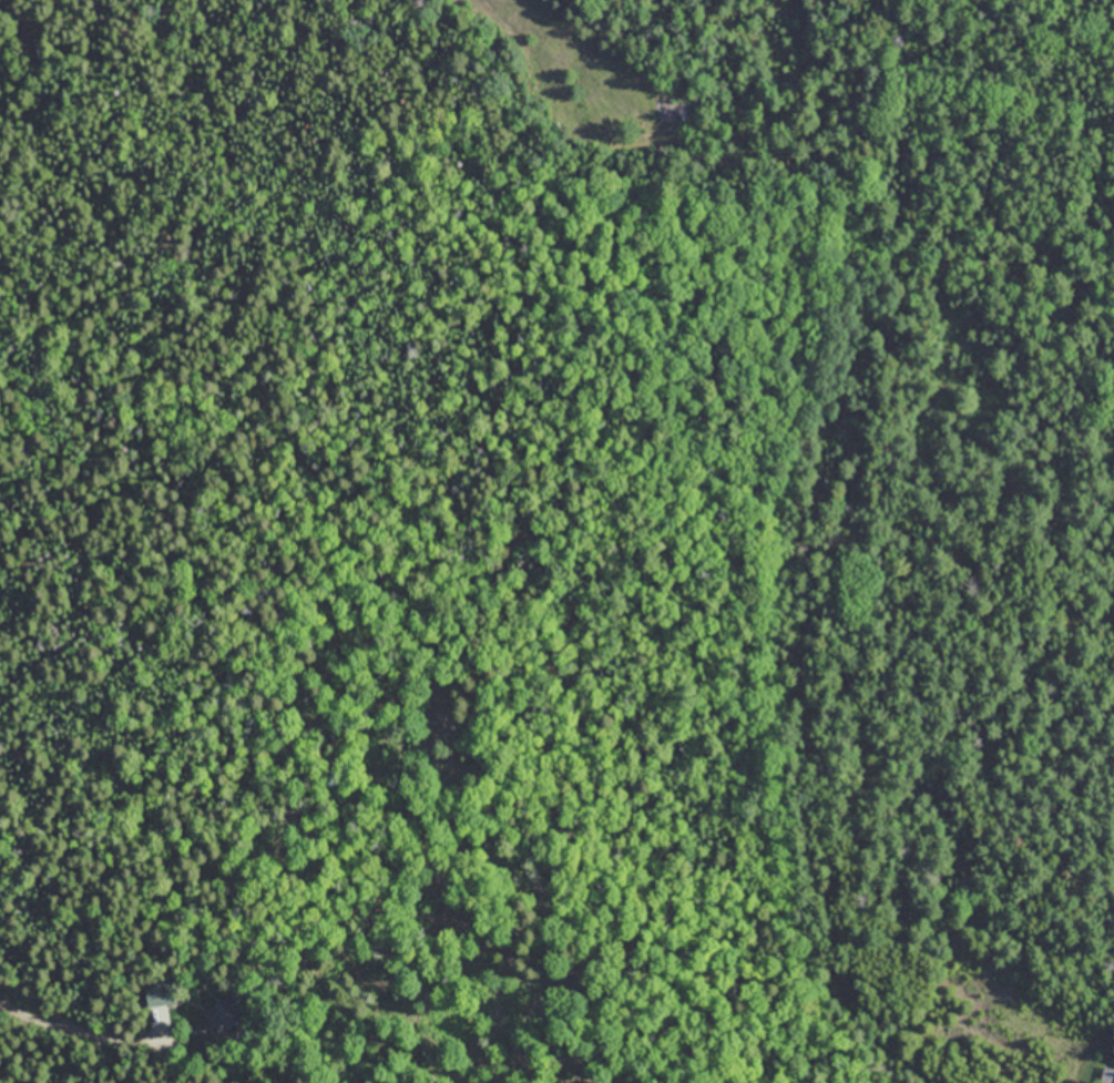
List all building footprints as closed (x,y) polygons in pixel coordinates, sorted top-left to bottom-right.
[(222,1034),(241,1018),(223,998),(204,1014),(222,1034)]
